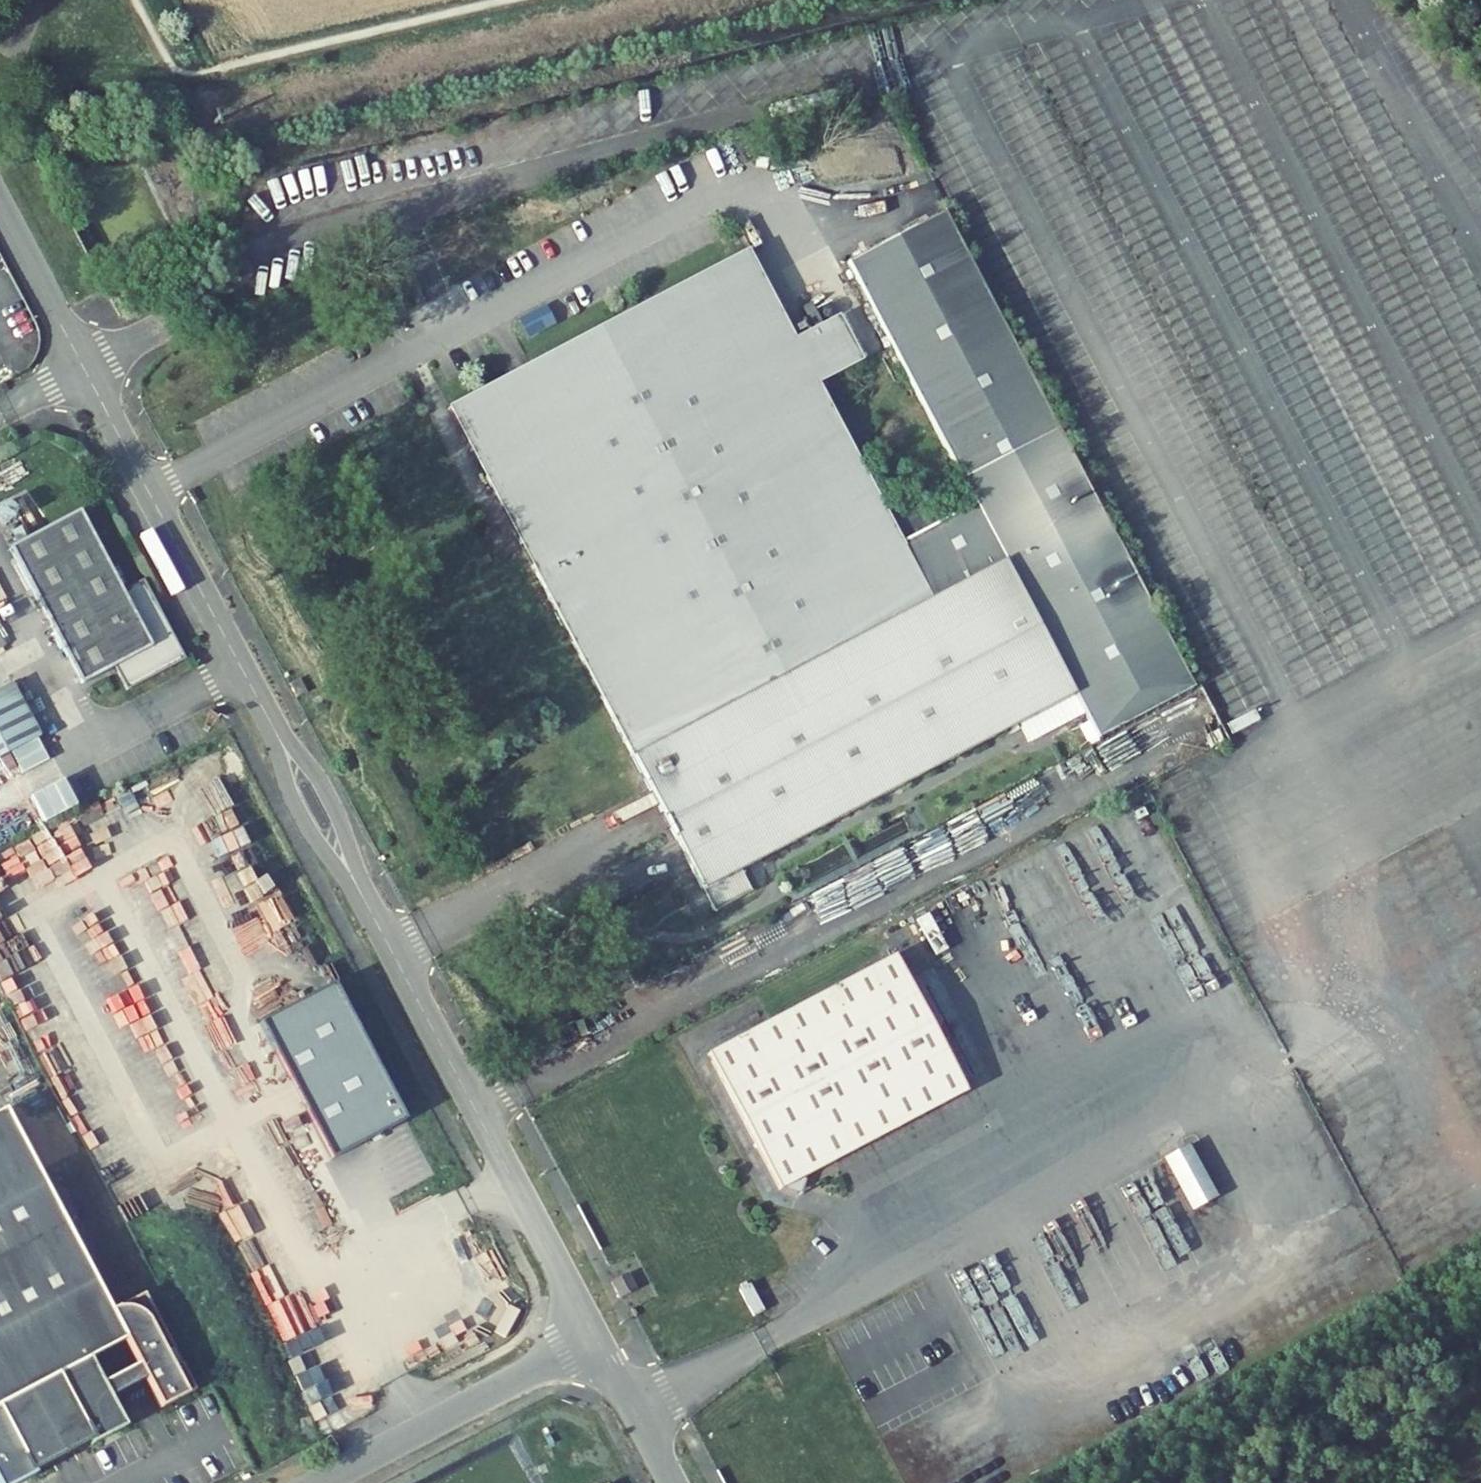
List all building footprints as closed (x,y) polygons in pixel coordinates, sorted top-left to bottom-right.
[(747,251),(449,407),(523,548),(648,784),(691,867),(714,911),(750,891),(740,872),(1075,695),(1098,738),(1193,688),(943,212),(848,262),(892,345),(976,504),(935,525),(918,492),(884,510),(817,383),(862,359),(838,317),(793,339),(747,251)] [(83,509),(9,548),(80,682),(113,666),(126,689),(185,660),(145,579),(123,590),(83,509)] [(298,678),(287,684),(295,699),(306,693),(298,678)] [(0,688),(0,754),(38,735),(10,683),(0,688)] [(27,796),(43,825),(77,807),(61,778),(27,796)] [(22,811),(3,820),(12,838),(30,829),(22,811)] [(707,1054),(779,1190),(964,1092),(891,956),(707,1054)] [(259,1023),(332,1159),(406,1121),(334,983),(259,1023)] [(35,1470),(30,1461),(62,1445),(86,1431),(90,1440),(124,1421),(87,1353),(122,1334),(159,1402),(193,1384),(141,1288),(108,1306),(0,1107),(0,1482),(12,1482),(35,1470)] [(1188,1146),(1162,1159),(1190,1213),(1216,1199),(1188,1146)] [(619,1277),(608,1283),(616,1298),(627,1292),(619,1277)]
